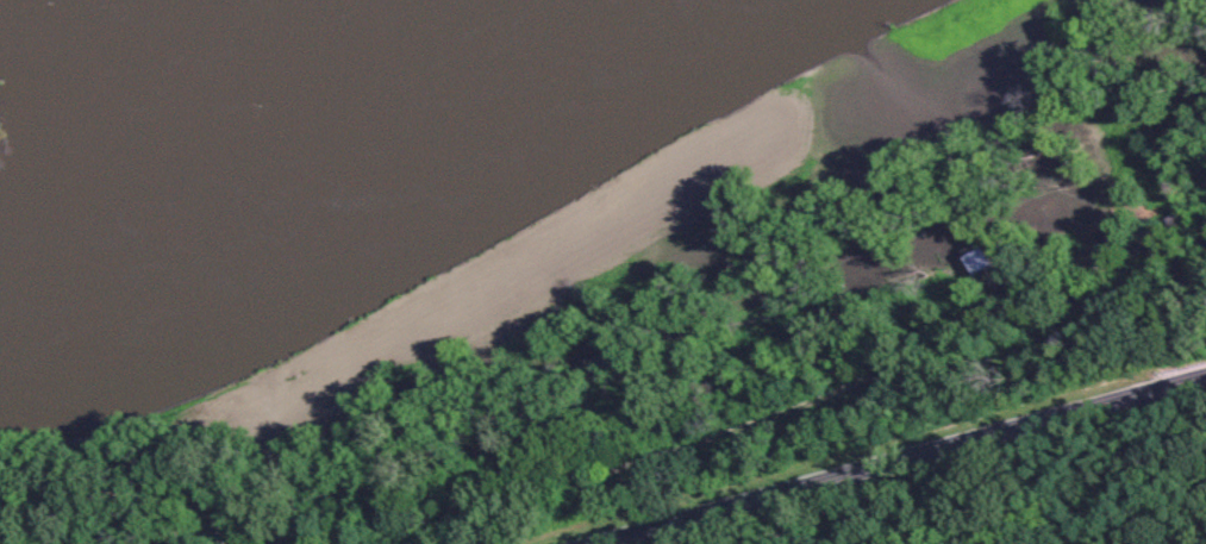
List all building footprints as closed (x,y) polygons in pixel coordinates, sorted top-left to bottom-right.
[(1000,264),(987,245),(968,258),(981,276),(1000,264)]
